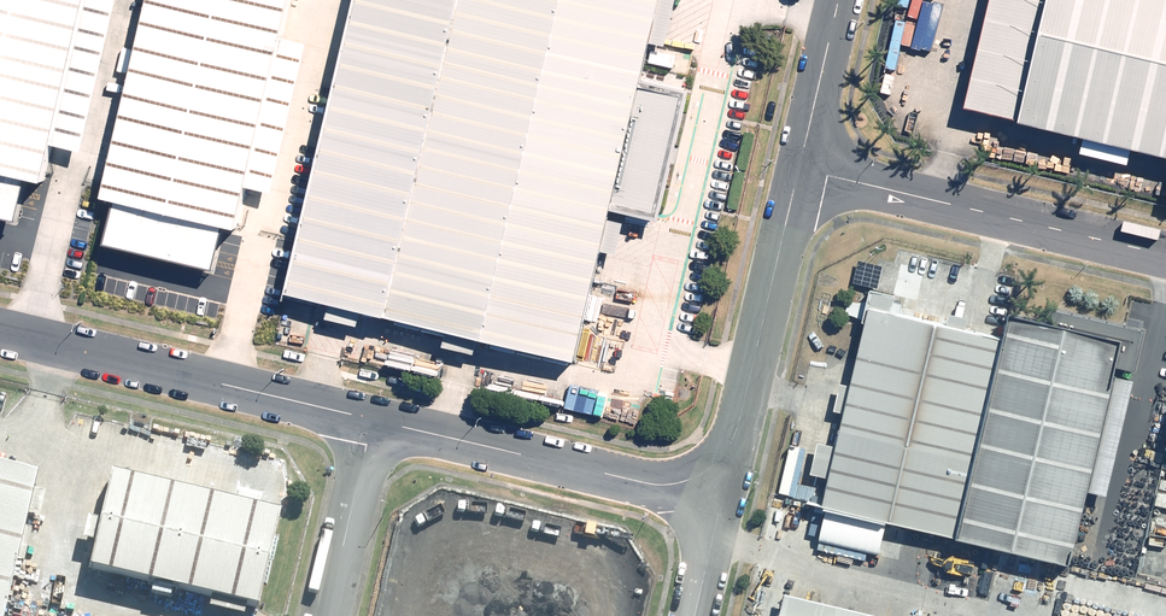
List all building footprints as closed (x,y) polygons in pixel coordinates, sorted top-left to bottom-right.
[(22,224),(32,179),(43,182),(87,0),(0,0),(0,218),(22,224)] [(97,241),(215,270),(226,225),(240,229),(293,0),(154,0),(97,241)] [(292,241),(280,288),(575,358),(613,200),(651,209),(681,86),(643,77),(662,0),(376,0),(292,241)] [(971,104),(1165,151),(1165,0),(997,0),(971,104)] [(828,501),(967,535),(1015,340),(875,306),(828,501)] [(1015,340),(967,535),(1077,561),(1130,342),(1021,315),(1015,340)] [(269,508),(104,470),(81,564),(247,603),(269,508)] [(31,483),(0,476),(0,610),(31,483)]
